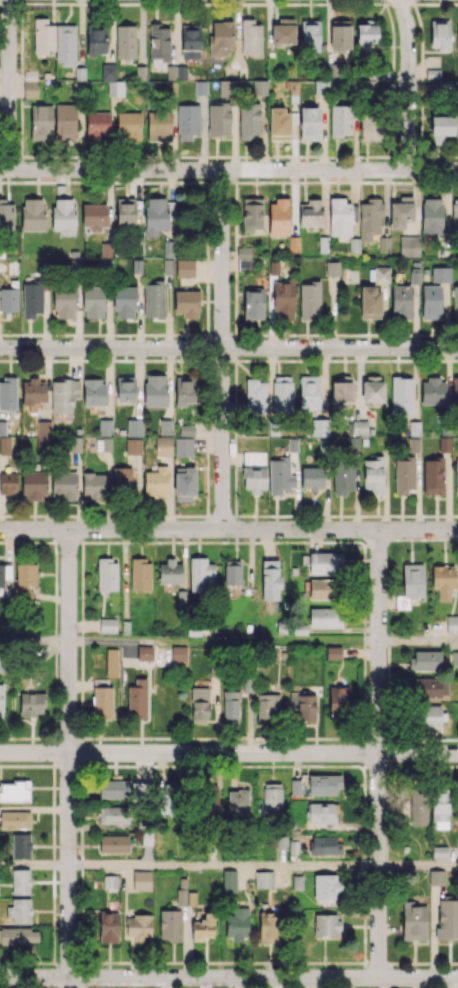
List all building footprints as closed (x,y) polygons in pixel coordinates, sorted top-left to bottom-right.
[(53,51),(54,25),(47,25),(47,18),(34,18),(34,56),(45,56),(45,51),(53,51)] [(242,54),(261,54),(261,25),(253,25),(253,19),(241,19),(242,54)] [(294,19),(272,20),(273,45),(295,44),(294,19)] [(301,20),(300,50),(319,50),(319,20),(301,20)] [(350,21),(330,20),(330,51),(350,51),(350,21)] [(377,42),(377,20),(367,20),(366,24),(357,24),(357,50),(370,51),(370,42),(377,42)] [(449,20),(430,20),(431,50),(450,49),(449,20)] [(232,22),(210,21),(209,56),(225,56),(225,49),(232,50),(232,22)] [(169,28),(161,28),(161,23),(149,23),(150,67),(162,67),(162,61),(170,61),(169,28)] [(199,58),(200,25),(181,24),(180,58),(199,58)] [(75,25),(55,25),(56,65),(75,65),(75,25)] [(106,25),(87,25),(86,54),(106,54),(106,25)] [(117,58),(136,58),(135,25),(116,25),(117,58)] [(101,80),(116,80),(115,63),(101,63),(101,80)] [(219,96),(233,96),(233,80),(219,80),(219,96)] [(266,80),(253,80),(253,94),(267,94),(266,80)] [(37,81),(24,81),(24,96),(38,95),(37,81)] [(108,81),(107,95),(118,95),(118,82),(108,81)] [(206,81),(194,81),(194,94),(206,94),(206,81)] [(298,82),(290,82),(289,101),(297,102),(298,82)] [(208,104),(209,135),(231,135),(230,103),(208,104)] [(260,104),(239,103),(238,139),(251,140),(252,134),(260,135),(260,104)] [(31,104),(31,140),(52,140),(53,105),(31,104)] [(76,135),(75,104),(54,104),(55,135),(76,135)] [(177,140),(191,140),(191,133),(199,134),(200,105),(178,105),(177,140)] [(351,105),(330,106),(330,136),(352,136),(351,105)] [(289,140),(289,123),(296,123),(296,113),(285,113),(285,107),(269,108),(269,140),(289,140)] [(300,140),(319,140),(319,107),(300,107),(300,140)] [(110,112),(86,112),(86,138),(110,138),(110,112)] [(146,140),(170,141),(172,113),(148,112),(146,140)] [(140,141),(140,116),(117,115),(117,140),(140,141)] [(431,116),(431,134),(454,135),(455,116),(431,116)] [(382,119),(360,118),(360,140),(382,141),(382,119)] [(144,235),(157,236),(157,230),(167,230),(168,198),(145,197),(144,235)] [(262,197),(243,198),(243,231),(262,231),(262,197)] [(413,222),(413,198),(390,197),(390,229),(405,229),(405,221),(413,222)] [(13,230),(13,203),(6,203),(6,198),(0,198),(0,230),(13,230)] [(44,230),(45,198),(22,198),(22,230),(44,230)] [(52,233),(74,234),(75,199),(53,198),(52,233)] [(422,233),(442,234),(442,198),(422,198),(422,233)] [(141,199),(116,199),(116,223),(135,223),(135,215),(141,215),(141,199)] [(288,235),(289,200),(269,199),(269,235),(288,235)] [(322,226),(323,199),(302,199),(301,225),(322,226)] [(329,235),(352,236),(352,200),(330,199),(329,235)] [(360,240),(371,240),(371,233),(381,233),(381,199),(359,200),(360,240)] [(82,226),(90,226),(90,232),(107,231),(106,204),(82,204),(82,226)] [(390,237),(379,237),(379,249),(390,250),(390,237)] [(400,255),(411,255),(412,239),(400,239),(400,255)] [(101,256),(111,256),(112,243),(101,242),(101,256)] [(250,248),(237,247),(237,257),(250,257),(250,248)] [(194,259),(176,259),(176,277),(193,277),(194,259)] [(269,274),(278,274),(278,261),(269,261),(269,274)] [(339,261),(325,262),(326,275),(339,275),(339,261)] [(450,267),(431,267),(431,282),(451,282),(450,267)] [(23,318),(35,318),(35,313),(43,312),(42,280),(22,280),(23,318)] [(273,319),(293,319),(294,280),(274,280),(273,319)] [(164,317),(164,282),(144,282),(144,317),(164,317)] [(320,282),(300,282),(300,319),(320,319),(320,282)] [(391,285),(392,319),(412,319),(411,285),(391,285)] [(441,320),(441,285),(422,285),(421,319),(441,320)] [(75,318),(77,287),(54,286),(53,317),(75,318)] [(84,318),(106,318),(105,286),(83,286),(84,318)] [(114,318),(136,317),(135,286),(113,287),(114,318)] [(381,318),(381,287),(360,287),(360,318),(381,318)] [(0,288),(0,296),(0,311),(17,311),(18,288),(0,288)] [(264,319),(264,289),(243,289),(243,319),(264,319)] [(198,291),(174,290),(174,312),(182,312),(182,318),(198,318),(198,291)] [(145,407),(167,406),(166,374),(144,375),(145,407)] [(116,401),(135,401),(135,376),(116,376),(116,401)] [(300,410),(319,409),(319,376),(299,376),(300,410)] [(195,377),(175,377),(175,405),(195,405),(195,377)] [(384,378),(363,377),(363,402),(384,402),(384,378)] [(412,377),(391,377),(391,414),(413,414),(412,377)] [(17,410),(16,378),(0,378),(0,411),(17,410)] [(105,378),(83,379),(84,405),(105,405),(105,378)] [(258,378),(246,378),(245,411),(266,412),(267,382),(258,382),(258,378)] [(272,378),(272,412),(292,412),(291,378),(272,378)] [(352,378),(331,378),(331,401),(353,401),(352,378)] [(22,405),(29,405),(28,412),(38,412),(38,402),(46,402),(47,380),(29,379),(29,381),(22,381),(22,405)] [(51,413),(73,413),(73,397),(79,397),(80,380),(51,379),(51,413)] [(421,404),(447,404),(446,379),(421,379),(421,404)] [(99,435),(112,435),(112,420),(99,419),(99,435)] [(142,419),(127,419),(127,436),(142,436),(142,419)] [(312,436),(323,436),(323,419),(312,419),(312,436)] [(171,434),(171,420),(161,420),(160,434),(171,434)] [(368,421),(352,420),(352,435),(367,435),(368,421)] [(50,421),(37,421),(37,438),(50,437),(50,421)] [(172,436),(155,437),(156,456),(172,456),(172,436)] [(81,438),(67,437),(67,452),(80,452),(81,438)] [(192,437),(174,437),(174,456),(192,456),(192,437)] [(450,437),(439,437),(439,452),(451,452),(450,437)] [(112,451),(112,438),(96,438),(96,450),(112,451)] [(141,454),(141,438),(125,438),(125,454),(141,454)] [(419,438),(408,438),(408,452),(419,452),(419,438)] [(415,456),(403,456),(403,459),(395,459),(394,492),(415,492),(415,456)] [(269,458),(270,495),(282,495),(282,488),(296,488),(295,475),(289,475),(289,457),(269,458)] [(383,458),(363,458),(363,488),(371,488),(371,494),(382,494),(383,458)] [(443,493),(443,459),(423,459),(423,493),(443,493)] [(334,495),(347,495),(347,489),(354,489),(354,461),(333,461),(334,495)] [(144,471),(144,497),(166,497),(167,466),(157,465),(157,472),(144,471)] [(132,490),(132,467),(113,468),(113,490),(132,490)] [(195,467),(184,467),(184,472),(174,472),(174,501),(195,501),(195,467)] [(266,467),(243,467),(243,491),(266,491),(266,467)] [(324,489),(323,467),(301,467),(301,489),(324,489)] [(22,500),(45,501),(46,471),(23,471),(22,500)] [(51,497),(77,498),(77,472),(52,472),(51,497)] [(0,473),(0,494),(17,495),(17,473),(0,473)] [(82,473),(83,494),(107,493),(106,473),(82,473)] [(342,552),(308,553),(309,574),(343,573),(342,552)] [(131,591),(150,590),(150,557),(131,558),(131,591)] [(190,557),(189,592),(207,592),(207,576),(215,576),(215,564),(207,564),(207,557),(190,557)] [(117,591),(118,559),(98,559),(97,590),(117,591)] [(159,584),(182,584),(183,561),(159,560),(159,584)] [(224,584),(241,584),(242,561),(225,560),(224,584)] [(280,560),(262,560),(261,599),(280,599),(280,560)] [(3,594),(3,579),(11,579),(11,564),(0,564),(0,594),(3,594)] [(16,599),(32,599),(32,586),(37,586),(36,564),(16,564),(16,599)] [(403,598),(409,598),(410,604),(417,604),(417,597),(423,597),(423,564),(402,564),(403,598)] [(432,589),(437,588),(437,600),(449,599),(449,588),(455,588),(454,565),(431,566),(432,589)] [(309,599),(338,599),(337,579),(309,580),(309,599)] [(309,608),(309,628),(341,628),(341,607),(309,608)] [(446,616),(447,634),(457,634),(457,615),(446,616)] [(116,619),(99,618),(99,632),(116,633),(116,619)] [(307,634),(307,624),(293,624),(293,634),(307,634)] [(137,660),(152,661),(153,646),(137,645),(137,660)] [(171,660),(186,661),(187,646),(171,645),(171,660)] [(326,659),(341,659),(341,646),(326,646),(326,659)] [(106,676),(118,676),(118,649),(106,649),(106,676)] [(410,671),(442,671),(443,651),(410,650),(410,671)] [(146,719),(147,678),(135,678),(135,686),(127,686),(127,718),(146,719)] [(414,678),(414,697),(447,698),(448,678),(414,678)] [(349,715),(348,686),(328,687),(330,716),(349,715)] [(112,687),(93,687),(93,719),(112,718),(112,687)] [(208,688),(192,688),(191,719),(208,719),(208,688)] [(223,724),(238,724),(239,691),(223,691),(223,724)] [(45,693),(20,692),(20,715),(44,716),(45,693)] [(278,694),(257,694),(257,723),(278,723),(278,694)] [(290,708),(297,708),(297,720),(317,720),(316,694),(290,694),(290,708)] [(443,726),(444,705),(412,705),(412,726),(443,726)] [(309,795),(339,795),(339,775),(309,775),(309,795)] [(291,794),(300,794),(300,779),(291,779),(291,794)] [(14,780),(14,783),(0,783),(0,801),(29,801),(30,781),(14,780)] [(129,780),(99,780),(99,798),(129,798),(129,780)] [(132,797),(152,796),(152,782),(131,782),(132,797)] [(158,813),(177,813),(178,784),(159,783),(158,813)] [(282,783),(263,783),(262,799),(257,799),(257,813),(281,813),(282,783)] [(198,812),(216,812),(218,785),(200,785),(198,812)] [(426,825),(427,788),(410,788),(409,825),(426,825)] [(228,790),(228,812),(249,811),(248,789),(228,790)] [(449,793),(433,792),(432,828),(448,828),(449,793)] [(337,823),(336,803),(308,803),(308,823),(337,823)] [(128,806),(99,807),(99,824),(128,824),(128,806)] [(30,811),(0,811),(0,829),(30,829),(30,811)] [(12,858),(31,858),(31,833),(12,833),(12,858)] [(99,853),(129,853),(129,836),(100,835),(99,853)] [(339,837),(310,837),(310,855),(339,854),(339,837)] [(432,858),(447,858),(447,846),(432,846),(432,858)] [(30,869),(12,869),(12,894),(30,894),(30,869)] [(151,871),(133,870),(132,890),(151,891),(151,871)] [(237,892),(236,870),(222,870),(223,892),(237,892)] [(274,887),(273,871),(255,871),(255,888),(274,887)] [(445,871),(429,871),(429,884),(445,885),(445,871)] [(314,899),(338,899),(338,874),(314,874),(314,899)] [(104,888),(118,888),(118,875),(104,875),(104,888)] [(302,875),(293,875),(293,889),(302,889),(302,875)] [(178,905),(187,905),(186,878),(177,878),(178,905)] [(9,923),(31,923),(31,898),(12,898),(12,906),(9,906),(9,923)] [(439,899),(439,927),(435,927),(435,938),(457,939),(457,899),(439,899)] [(402,940),(427,939),(426,905),(413,906),(413,901),(402,901),(402,940)] [(260,943),(280,943),(280,911),(271,911),(271,904),(259,904),(260,943)] [(180,910),(160,910),(160,940),(181,940),(180,910)] [(249,910),(226,910),(226,941),(248,942),(249,910)] [(118,943),(119,912),(99,911),(99,942),(118,943)] [(213,939),(214,912),(202,912),(202,921),(192,921),(191,939),(213,939)] [(313,936),(340,937),(341,914),(314,914),(313,936)] [(151,936),(151,915),(126,915),(126,936),(134,937),(134,941),(143,942),(143,936),(151,936)] [(0,944),(38,944),(38,928),(0,928),(0,931),(0,944)]
